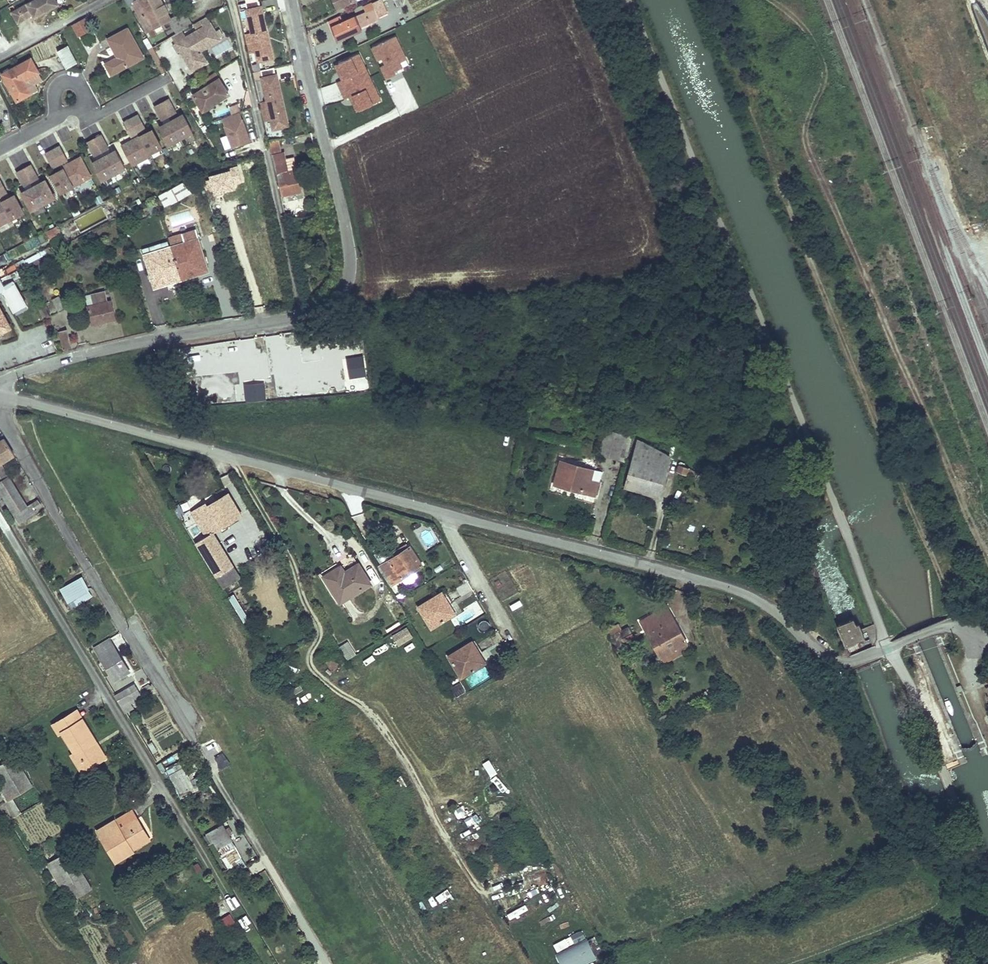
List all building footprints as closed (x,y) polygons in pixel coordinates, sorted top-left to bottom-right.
[(31,1),(27,3),(34,14),(36,17),(59,4),(57,0),(30,0),(31,1)] [(169,18),(159,0),(158,0),(124,0),(128,7),(133,4),(148,32),(148,31),(152,38),(158,35),(157,34),(164,30),(161,25),(168,21),(170,20),(169,18)] [(258,61),(271,58),(262,15),(259,16),(258,9),(260,9),(258,0),(245,3),(252,33),(245,35),(249,54),(256,52),(258,61)] [(336,39),(361,28),(379,20),(379,18),(388,14),(382,0),(379,0),(363,7),(365,13),(343,22),(340,16),(328,22),(336,39)] [(338,9),(357,0),(333,0),(338,9)] [(27,3),(21,7),(27,18),(34,14),(27,3)] [(21,7),(12,12),(19,23),(27,18),(21,7)] [(188,9),(169,18),(170,20),(168,21),(175,34),(182,31),(192,25),(187,14),(190,13),(188,9)] [(200,20),(204,27),(210,23),(206,16),(200,20)] [(86,17),(72,24),(78,35),(92,28),(86,17)] [(185,53),(184,58),(192,72),(207,63),(200,51),(220,40),(210,23),(204,27),(186,37),(175,43),(174,44),(178,52),(180,51),(183,49),(185,53)] [(337,41),(362,30),(361,28),(336,39),(337,41)] [(106,64),(112,75),(143,58),(127,29),(108,39),(117,58),(106,64)] [(175,43),(186,37),(182,31),(175,34),(171,37),(175,43)] [(386,64),(381,66),(387,79),(395,75),(394,71),(402,68),(400,62),(407,59),(396,36),(372,48),(378,60),(383,58),(386,64)] [(68,45),(57,51),(66,67),(76,62),(68,45)] [(149,50),(163,73),(167,72),(153,48),(149,50)] [(342,80),(338,82),(346,99),(350,97),(354,95),(361,110),(381,100),(359,54),(339,63),(346,78),(342,80)] [(2,74),(17,101),(37,90),(34,85),(35,82),(42,79),(31,59),(2,74)] [(342,80),(346,78),(339,63),(335,65),(342,80)] [(273,129),(287,125),(277,83),(274,84),(273,77),(276,76),(274,68),(260,71),(267,101),(260,102),(264,122),(272,120),(273,129)] [(215,73),(196,85),(201,92),(193,97),(203,112),(229,96),(215,73)] [(357,111),(361,110),(354,95),(350,97),(357,111)] [(168,99),(154,107),(162,120),(176,113),(168,99)] [(231,115),(239,112),(236,105),(228,107),(231,115)] [(250,141),(239,112),(231,115),(221,119),(232,148),(250,141)] [(138,115),(124,123),(131,136),(145,129),(138,115)] [(192,133),(183,115),(159,127),(169,145),(192,133)] [(152,130),(122,146),(132,166),(151,156),(150,154),(162,148),(152,130)] [(87,143),(94,156),(108,148),(101,135),(87,143)] [(302,193),(297,171),(294,158),(286,160),(284,153),(281,154),(278,140),(269,142),(270,149),(272,156),(273,156),(282,197),(302,193)] [(60,147),(46,154),(53,167),(67,160),(60,147)] [(125,169),(116,151),(92,163),(102,181),(125,169)] [(80,157),(62,168),(62,169),(51,175),(61,193),(91,177),(80,157)] [(24,186),(38,178),(31,165),(17,172),(24,186)] [(184,197),(195,191),(189,180),(178,185),(184,197)] [(45,181),(22,193),(31,211),(55,198),(45,181)] [(173,203),(184,197),(178,185),(160,195),(166,208),(174,204),(173,203)] [(14,195),(3,201),(2,199),(0,200),(0,226),(24,213),(14,195)] [(81,232),(107,218),(102,208),(75,222),(81,232)] [(57,226),(47,231),(49,236),(60,231),(57,226)] [(209,271),(197,230),(183,235),(185,242),(144,255),(154,289),(209,271)] [(15,264),(4,270),(7,275),(18,270),(15,264)] [(18,270),(7,275),(0,279),(0,296),(8,291),(5,285),(15,280),(16,282),(22,279),(18,270)] [(94,305),(88,306),(92,324),(115,320),(111,301),(108,302),(106,291),(91,294),(94,305)] [(94,305),(91,294),(86,295),(88,306),(94,305)] [(59,296),(52,299),(59,312),(66,309),(59,296)] [(40,306),(47,319),(51,317),(47,310),(49,309),(46,303),(40,306)] [(11,328),(0,307),(0,334),(11,328)] [(67,330),(59,332),(65,350),(72,348),(67,330)] [(59,353),(55,344),(45,349),(48,357),(59,353)] [(625,463),(632,437),(605,430),(598,455),(625,463)] [(1,463),(13,456),(3,439),(0,440),(0,464),(1,463)] [(657,497),(669,458),(638,441),(625,488),(657,497)] [(591,481),(594,471),(560,461),(554,485),(595,496),(599,483),(591,481)] [(676,471),(687,474),(689,469),(684,467),(685,464),(679,462),(676,471)] [(1,463),(0,464),(0,478),(1,480),(8,476),(1,463)] [(687,474),(694,477),(697,473),(689,469),(687,474)] [(591,481),(599,483),(602,473),(594,471),(591,481)] [(13,514),(27,506),(8,476),(1,480),(0,478),(0,492),(13,514)] [(726,498),(735,504),(739,497),(730,492),(726,498)] [(229,493),(217,500),(219,504),(231,497),(229,493)] [(219,504),(217,500),(209,505),(208,502),(195,509),(208,531),(213,528),(215,531),(242,516),(231,497),(219,504)] [(739,497),(735,504),(740,507),(744,499),(739,497)] [(37,500),(27,506),(31,514),(35,512),(33,509),(40,505),(37,500)] [(178,516),(184,512),(179,503),(172,507),(178,516)] [(18,522),(31,514),(27,506),(13,514),(18,522)] [(207,535),(213,532),(215,531),(213,528),(208,531),(195,509),(193,511),(207,535)] [(240,577),(213,532),(207,535),(196,542),(227,593),(240,585),(237,580),(240,577)] [(406,544),(388,555),(391,559),(408,548),(406,544)] [(408,548),(391,559),(382,565),(394,583),(422,565),(410,547),(408,548)] [(325,576),(340,602),(370,584),(358,565),(344,573),(340,567),(325,576)] [(70,608),(93,596),(82,575),(58,588),(70,608)] [(442,592),(438,594),(446,607),(450,605),(442,592)] [(446,607),(438,594),(418,607),(431,628),(455,613),(450,605),(446,607)] [(661,658),(687,643),(667,607),(641,621),(661,658)] [(847,647),(859,642),(865,639),(860,630),(858,624),(855,625),(853,619),(837,625),(836,626),(845,648),(847,647)] [(612,637),(620,633),(626,643),(635,638),(629,628),(625,621),(608,630),(612,637)] [(395,644),(412,639),(408,627),(391,632),(395,644)] [(626,643),(620,633),(612,637),(618,650),(622,648),(621,646),(626,643)] [(109,639),(94,648),(114,680),(129,671),(109,639)] [(347,640),(338,646),(348,660),(356,653),(347,640)] [(472,642),(469,644),(477,656),(480,654),(472,642)] [(861,647),(859,642),(847,647),(849,652),(861,647)] [(477,656),(469,644),(449,656),(462,677),(485,663),(480,654),(477,656)] [(325,660),(328,658),(324,651),(316,656),(320,663),(325,660)] [(344,662),(337,652),(328,658),(325,660),(332,670),(344,662)] [(465,677),(470,688),(492,678),(487,668),(465,677)] [(460,682),(450,687),(456,697),(465,692),(460,682)] [(115,696),(123,708),(142,696),(135,684),(115,696)] [(78,722),(82,719),(77,710),(73,713),(78,722)] [(81,773),(101,761),(91,744),(96,741),(82,719),(78,722),(73,713),(53,725),(59,735),(62,733),(75,753),(71,755),(81,773)] [(91,744),(101,761),(106,758),(96,741),(91,744)] [(148,744),(153,753),(158,750),(152,742),(148,744)] [(25,783),(11,759),(0,766),(0,776),(7,788),(2,791),(8,801),(13,798),(10,792),(25,783)] [(489,775),(495,773),(490,760),(484,762),(489,775)] [(166,770),(178,795),(193,787),(181,762),(166,770)] [(10,792),(13,798),(28,789),(25,783),(10,792)] [(13,798),(6,802),(13,816),(20,812),(13,798)] [(473,816),(464,819),(467,826),(476,823),(473,816)] [(133,852),(132,850),(130,847),(147,836),(137,819),(120,829),(115,821),(97,831),(115,862),(133,852)] [(229,835),(225,829),(222,825),(209,832),(222,854),(235,846),(229,835)] [(130,847),(132,850),(150,840),(147,836),(130,847)] [(78,846),(73,838),(53,850),(58,857),(67,852),(78,846)] [(81,877),(67,852),(58,857),(52,861),(67,886),(81,877)] [(439,903),(451,895),(447,888),(435,897),(439,903)] [(227,911),(236,906),(229,894),(221,899),(227,911)] [(433,894),(427,897),(431,906),(437,904),(433,894)] [(229,913),(220,918),(226,927),(235,922),(229,913)] [(596,959),(583,930),(569,936),(573,944),(555,952),(560,963),(584,963),(596,959)] [(493,958),(504,954),(499,937),(487,940),(493,958)]
